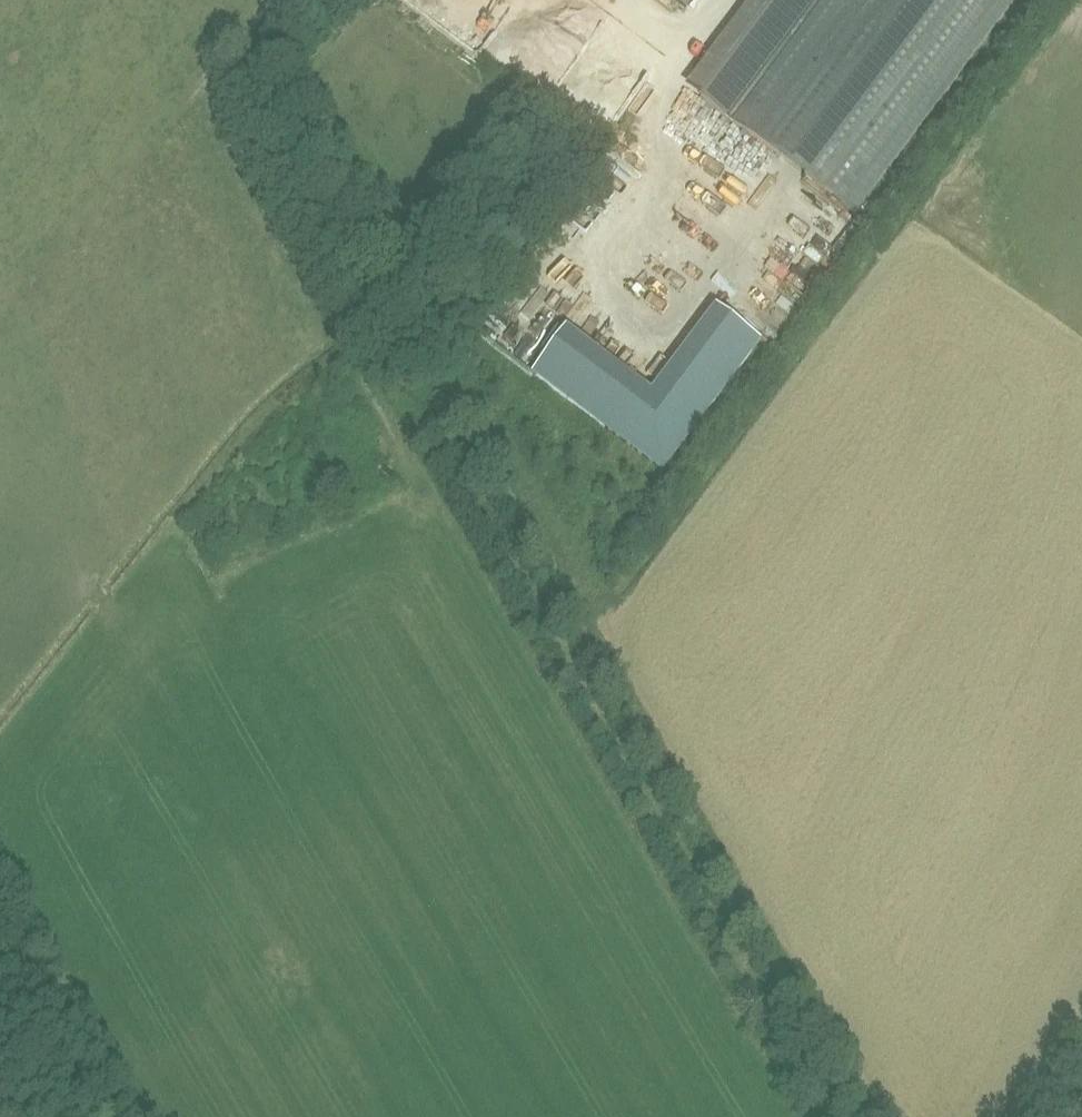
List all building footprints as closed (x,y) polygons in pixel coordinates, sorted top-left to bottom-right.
[(683,9),(690,0),(671,0),(683,9)] [(698,99),(852,214),(1013,0),(750,0),(684,88),(698,99)] [(749,261),(746,276),(760,279),(763,264),(749,261)]
